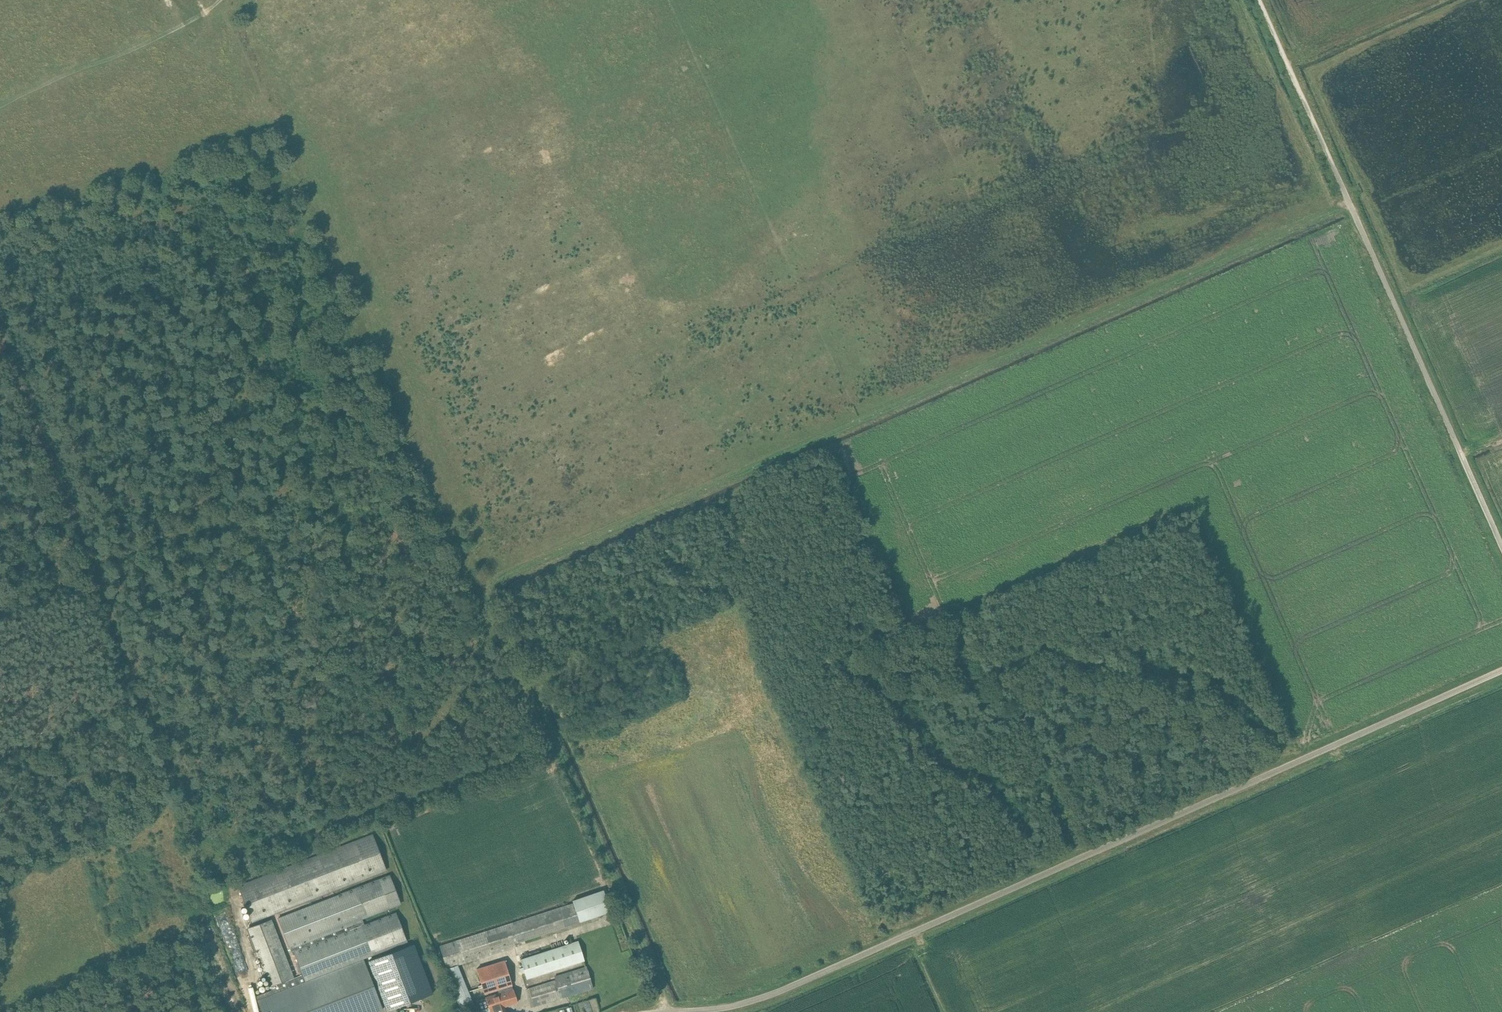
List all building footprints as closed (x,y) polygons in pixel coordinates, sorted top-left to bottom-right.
[(373,834),(238,885),(251,922),(387,870),(373,834)] [(247,927),(272,990),(256,996),(262,1011),(378,1011),(383,1010),(363,958),(407,942),(396,912),(364,924),(362,919),(390,908),(402,904),(390,874),(278,917),(289,947),(357,921),(359,926),(293,951),(299,967),(295,969),(298,977),(294,978),(271,918),(247,927)] [(574,903),(566,906),(440,946),(446,968),(444,969),(460,1009),(474,1004),(458,965),(517,946),(516,942),(580,921),(580,922),(612,911),(604,889),(573,901),(574,903)] [(521,960),(526,979),(584,960),(578,941),(521,960)] [(414,944),(368,961),(385,1006),(431,989),(414,944)] [(485,997),(486,998),(477,1001),(480,1010),(478,1010),(479,1011),(505,1011),(504,1006),(517,1002),(513,989),(504,960),(476,968),(484,994),(498,989),(499,992),(485,997)] [(531,1007),(593,988),(586,967),(555,977),(556,980),(526,989),(531,1007)]
